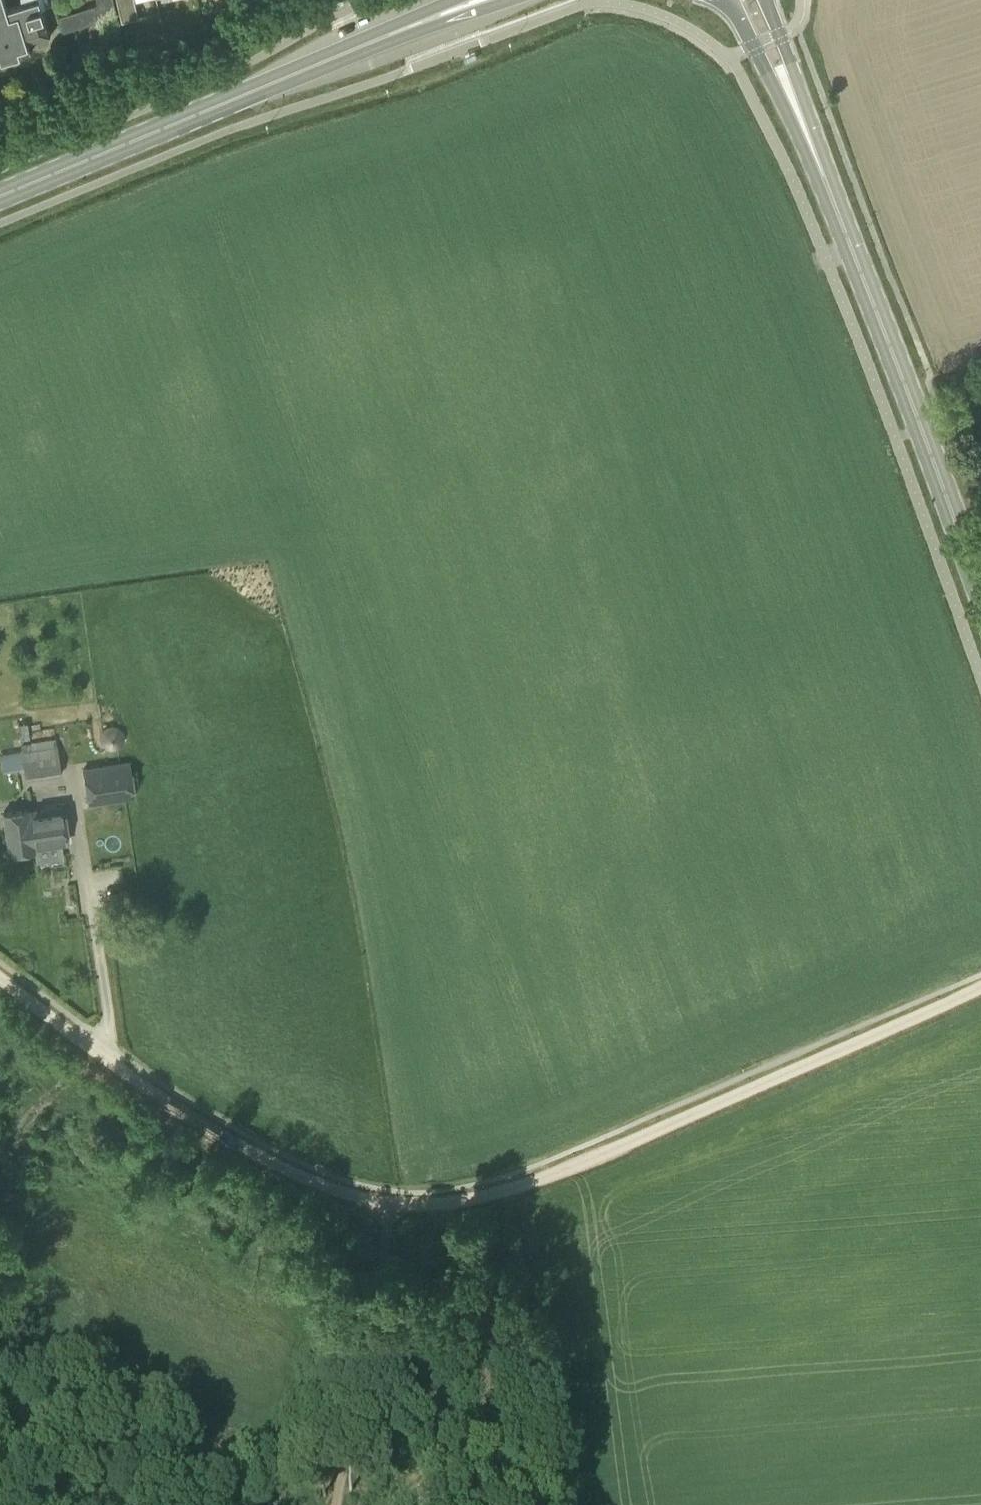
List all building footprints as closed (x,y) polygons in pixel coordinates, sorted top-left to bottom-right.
[(27,45),(26,41),(49,34),(39,0),(23,0),(23,1),(6,7),(3,0),(0,0),(0,53),(27,45)] [(98,4),(59,16),(64,31),(117,14),(112,0),(97,0),(98,4)] [(122,20),(138,15),(135,0),(117,0),(122,20)] [(332,4),(335,8),(345,3),(344,0),(340,0),(332,4)] [(134,32),(132,22),(123,24),(125,34),(134,32)] [(476,53),(465,56),(466,61),(477,58),(476,53)] [(25,780),(61,775),(57,745),(21,750),(25,780)] [(130,760),(82,767),(88,805),(135,798),(130,760)] [(29,813),(28,808),(3,812),(8,851),(34,848),(34,847),(67,843),(63,809),(29,813)]
